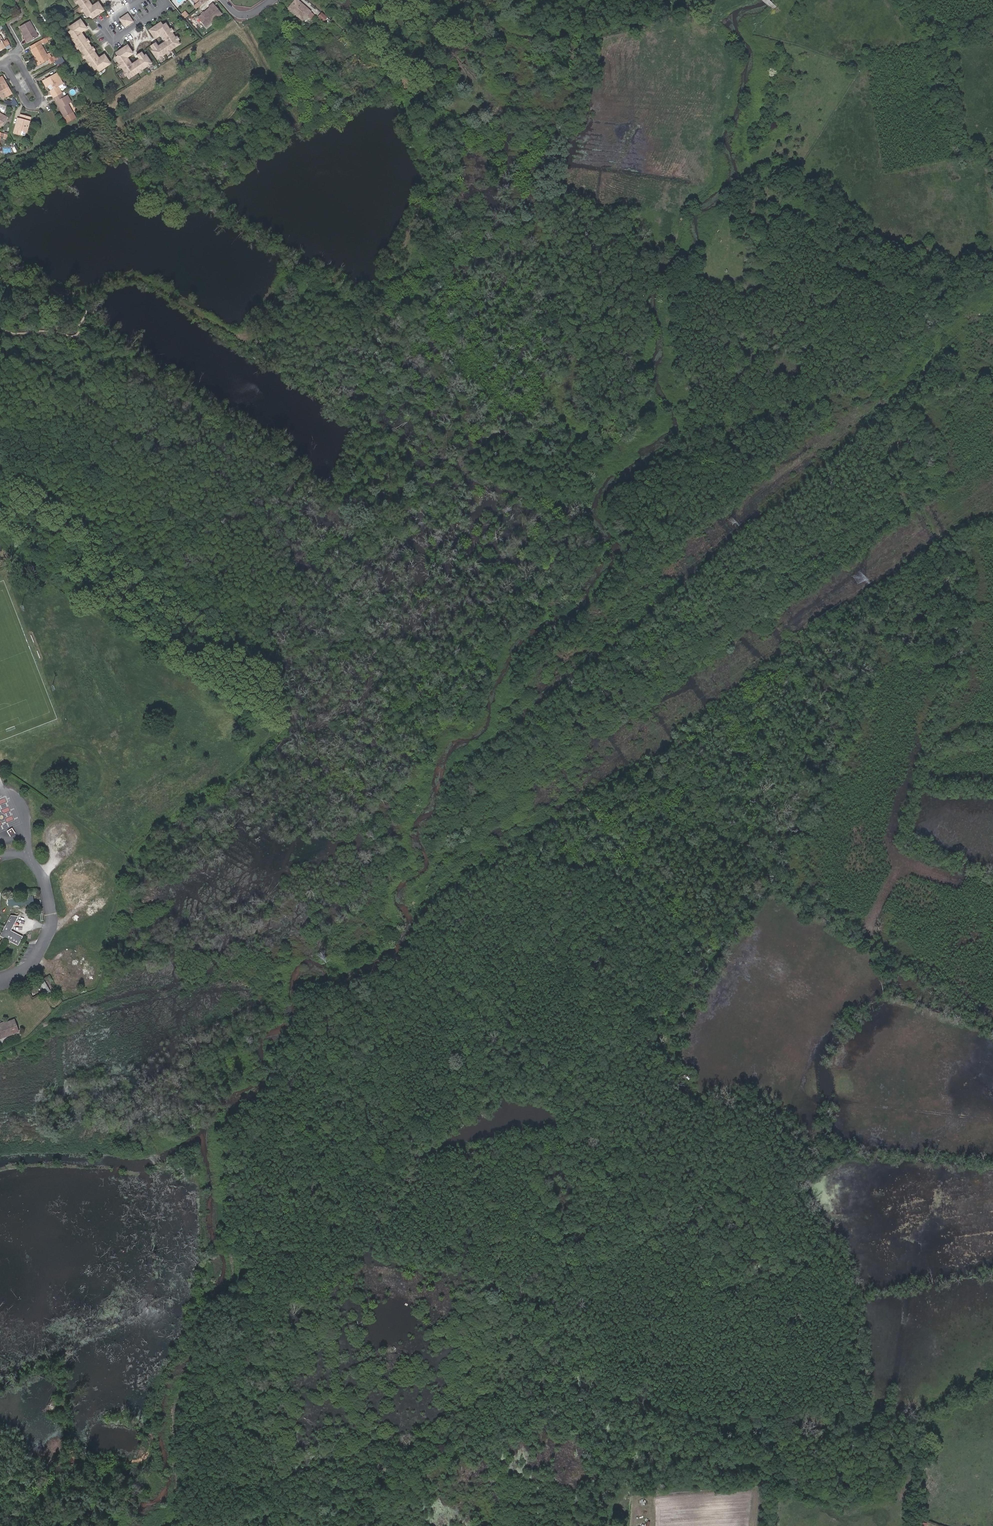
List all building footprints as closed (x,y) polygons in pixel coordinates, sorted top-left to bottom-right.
[(97,4),(91,8),(86,0),(74,0),(74,1),(75,0),(75,1),(73,2),(75,5),(77,3),(81,9),(79,10),(81,13),(82,12),(87,18),(89,16),(90,19),(102,11),(97,4)] [(196,4),(193,6),(195,9),(206,0),(193,0),(196,4)] [(303,21),(307,16),(311,12),(296,0),(295,0),(288,8),(303,21)] [(210,8),(198,17),(205,26),(209,22),(210,23),(221,14),(212,3),(209,6),(210,8)] [(328,17),(322,12),(318,17),(324,22),(328,17)] [(127,14),(119,20),(124,27),(132,22),(127,14)] [(79,20),(68,28),(70,30),(68,32),(72,38),(70,40),(72,42),(74,41),(75,43),(75,44),(76,46),(74,47),(76,50),(78,48),(83,55),(81,56),(83,59),(84,58),(86,60),(87,59),(88,62),(86,63),(88,66),(90,64),(94,71),(97,69),(99,72),(110,64),(103,55),(99,58),(94,51),(92,52),(94,50),(93,48),(91,50),(86,43),(88,42),(87,39),(85,41),(84,40),(86,39),(81,32),(85,29),(79,20)] [(19,26),(22,31),(25,37),(24,37),(26,42),(37,36),(29,21),(19,26)] [(161,23),(150,31),(154,38),(160,34),(165,42),(158,47),(155,43),(150,46),(153,50),(151,51),(157,59),(158,58),(159,60),(162,58),(161,56),(166,53),(167,54),(170,53),(168,51),(176,46),(179,44),(177,41),(176,41),(178,40),(176,37),(174,38),(170,33),(172,31),(170,29),(169,30),(164,24),(162,25),(161,23)] [(38,41),(30,46),(32,49),(30,49),(35,57),(36,56),(40,63),(50,57),(48,53),(46,54),(40,44),(43,42),(44,43),(48,41),(46,37),(41,39),(38,41)] [(126,47),(115,54),(117,57),(115,58),(119,64),(117,66),(119,68),(121,67),(125,73),(123,74),(124,77),(126,75),(127,76),(126,76),(128,79),(131,77),(138,72),(139,74),(142,72),(141,70),(146,66),(147,68),(150,66),(149,65),(150,63),(145,56),(144,57),(141,52),(135,56),(138,60),(131,65),(126,57),(131,54),(126,47)] [(64,62),(56,66),(57,68),(58,67),(60,70),(67,66),(64,62)] [(52,91),(55,98),(63,94),(62,90),(60,87),(63,85),(64,84),(58,73),(45,81),(48,88),(51,86),(53,85),(56,89),(53,90),(52,91)] [(7,84),(4,80),(0,82),(0,93),(3,97),(11,92),(9,88),(7,89),(5,85),(7,84)] [(69,123),(77,119),(74,114),(69,105),(72,103),(68,96),(65,97),(63,94),(55,98),(61,107),(62,107),(63,109),(62,109),(67,118),(69,123)] [(23,119),(20,118),(17,129),(15,128),(14,132),(20,134),(22,130),(27,131),(30,117),(24,115),(23,119)] [(34,897),(9,896),(8,904),(34,905),(34,897)] [(10,931),(17,917),(11,916),(0,936),(18,945),(22,937),(10,931)] [(41,983),(46,992),(51,990),(45,981),(41,983)] [(0,1025),(0,1039),(19,1032),(14,1020),(0,1025)]
